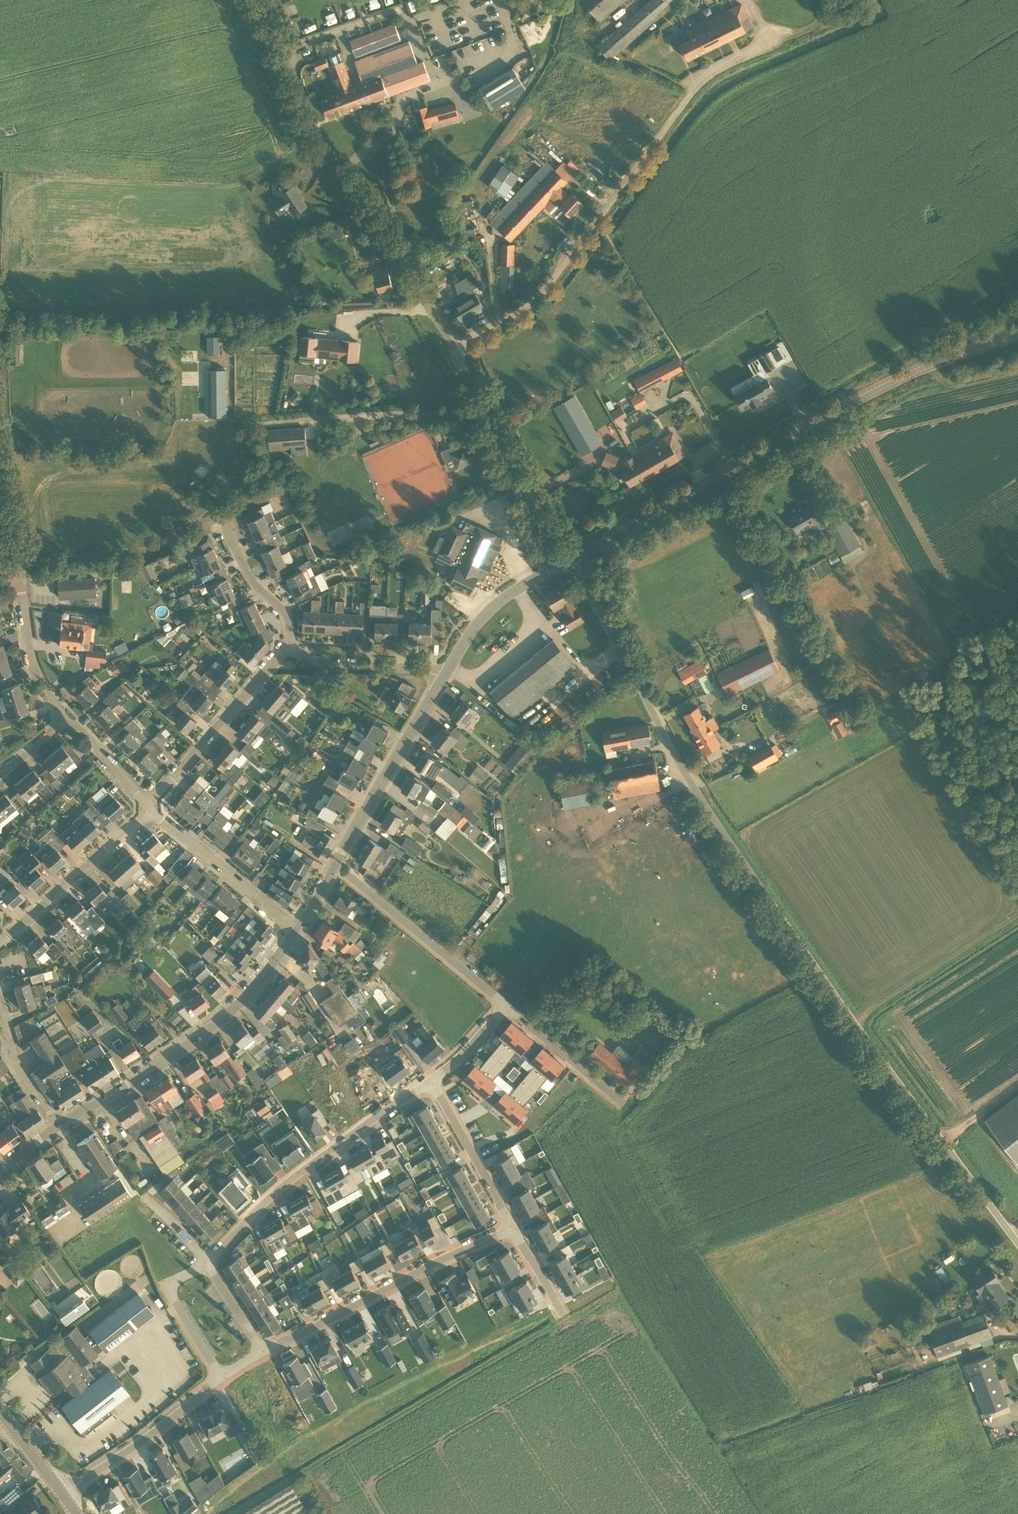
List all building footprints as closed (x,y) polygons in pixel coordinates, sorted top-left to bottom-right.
[(600,22),(625,0),(581,0),(600,22)] [(677,0),(650,0),(598,45),(610,59),(677,0)] [(698,55),(753,27),(741,4),(697,26),(687,31),(698,55)] [(336,22),(333,11),(328,13),(326,7),(321,8),(325,25),(336,22)] [(407,28),(397,31),(395,26),(395,24),(350,41),(356,56),(400,39),(400,37),(409,33),(407,28)] [(698,55),(687,31),(677,36),(668,40),(673,49),(680,45),(688,60),(698,55)] [(360,76),(350,80),(353,88),(342,92),(349,111),(389,95),(430,79),(423,61),(418,63),(409,41),(355,61),(360,76)] [(343,61),(342,61),(338,53),(326,58),(330,66),(329,66),(336,85),(350,80),(343,61)] [(492,110),(526,89),(513,67),(478,89),(492,110)] [(353,88),(350,80),(336,85),(339,93),(321,100),(328,118),(349,111),(342,92),(353,88)] [(432,126),(431,124),(428,112),(426,106),(415,109),(420,129),(432,126)] [(605,137),(589,158),(602,168),(618,147),(619,147),(612,141),(618,133),(599,118),(592,127),(605,137)] [(503,165),(488,186),(505,197),(519,176),(503,165)] [(567,182),(566,181),(554,170),(498,229),(510,241),(544,206),(552,198),(571,216),(583,203),(574,195),(572,198),(562,188),(567,182)] [(294,215),(307,206),(303,200),(304,199),(295,185),(288,189),(285,184),(274,191),(278,197),(280,200),(273,204),(279,214),(289,208),(294,215)] [(343,236),(340,228),(333,230),(333,228),(324,231),(328,244),(332,242),(331,239),(343,236)] [(502,244),(501,265),(513,265),(514,244),(502,244)] [(378,252),(369,256),(372,264),(382,260),(378,252)] [(379,292),(393,288),(387,268),(380,271),(381,276),(379,277),(380,279),(375,280),(379,292)] [(472,289),(479,285),(470,271),(442,288),(446,295),(460,287),(467,299),(453,307),(462,322),(484,309),(472,289)] [(512,289),(513,278),(501,277),(500,289),(512,289)] [(220,336),(206,336),(206,354),(220,353),(220,336)] [(356,360),(358,342),(317,338),(302,336),(300,360),(315,361),(315,356),(356,360)] [(734,336),(717,343),(723,355),(739,347),(734,336)] [(10,364),(19,364),(19,344),(10,344),(10,364)] [(398,353),(396,353),(395,351),(389,353),(392,360),(400,357),(398,353)] [(756,361),(762,373),(767,370),(767,371),(776,366),(769,353),(760,358),(761,358),(756,361)] [(640,390),(682,368),(676,357),(635,380),(640,390)] [(208,392),(208,416),(226,416),(226,368),(208,369),(208,381),(214,381),(214,392),(208,392)] [(760,380),(735,393),(742,408),(750,403),(752,406),(761,401),(760,400),(768,396),(766,393),(773,389),(767,378),(760,382),(760,380)] [(296,391),(289,398),(296,405),(302,398),(296,391)] [(639,392),(637,391),(627,397),(633,408),(644,402),(639,392)] [(581,456),(602,444),(574,395),(554,407),(581,456)] [(617,407),(611,411),(618,421),(622,419),(627,415),(623,408),(621,405),(617,407)] [(269,450),(306,447),(305,428),(268,430),(269,450)] [(645,478),(686,455),(673,432),(639,452),(643,458),(636,462),(645,478)] [(465,447),(462,442),(452,446),(455,452),(450,453),(457,468),(472,462),(465,447)] [(606,451),(601,464),(606,466),(611,453),(606,451)] [(636,462),(633,457),(624,462),(628,468),(622,472),(623,472),(617,475),(621,481),(626,478),(630,485),(645,477),(645,478),(636,462)] [(282,484),(274,488),(278,496),(285,492),(282,484)] [(797,533),(820,520),(811,504),(800,511),(801,512),(789,519),(797,533)] [(253,531),(274,521),(275,521),(271,511),(263,514),(261,509),(244,517),(246,522),(248,521),(253,531)] [(826,530),(841,555),(860,545),(845,519),(826,530)] [(274,521),(253,531),(257,541),(255,541),(258,547),(281,536),(274,521)] [(452,525),(439,553),(454,560),(451,566),(457,569),(450,584),(470,593),(477,578),(483,581),(487,573),(485,572),(488,566),(490,567),(496,552),(495,552),(498,545),(499,546),(503,538),(467,521),(462,530),(452,525)] [(282,554),(277,545),(283,542),(281,536),(258,547),(260,553),(262,552),(267,561),(282,554)] [(215,546),(212,541),(201,546),(200,542),(191,547),(199,565),(196,566),(196,567),(218,557),(213,547),(215,546)] [(310,560),(317,556),(309,541),(303,544),(310,560)] [(272,577),(283,572),(281,567),(286,564),(282,554),(267,561),(271,571),(269,572),(272,577)] [(222,566),(218,557),(196,567),(201,577),(202,576),(204,581),(204,582),(227,571),(224,565),(222,566)] [(287,589),(307,579),(315,576),(311,567),(309,568),(306,562),(293,568),(296,573),(287,577),(289,582),(285,584),(287,589)] [(152,563),(142,567),(146,576),(156,571),(152,563)] [(349,563),(343,566),(347,574),(353,571),(349,563)] [(211,597),(232,587),(227,578),(229,577),(227,571),(204,582),(211,597)] [(319,591),(317,585),(319,584),(315,576),(307,579),(287,589),(289,593),(293,591),(295,596),(297,595),(299,601),(319,591)] [(60,598),(96,596),(95,578),(59,580),(59,587),(57,588),(58,591),(60,592),(59,592),(60,598)] [(371,584),(371,592),(379,593),(380,584),(371,584)] [(630,593),(634,591),(631,584),(626,587),(630,593)] [(569,629),(584,621),(577,609),(576,610),(571,600),(572,600),(563,585),(546,595),(555,610),(562,605),(567,615),(563,618),(569,629)] [(742,597),(754,593),(752,586),(740,590),(742,597)] [(236,597),(232,587),(211,597),(215,607),(221,604),(223,609),(241,602),(238,596),(236,597)] [(188,591),(177,597),(182,607),(194,602),(188,591)] [(260,613),(255,602),(242,607),(241,605),(236,608),(242,622),(247,619),(260,613)] [(404,619),(404,613),(397,613),(398,607),(387,606),(386,615),(386,642),(397,642),(397,632),(403,632),(404,619)] [(187,609),(182,612),(186,621),(191,619),(187,609)] [(315,632),(316,612),(312,612),(303,611),(302,632),(315,632)] [(63,613),(50,612),(47,640),(61,641),(61,647),(82,649),(85,630),(62,628),(62,621),(63,613)] [(327,633),(328,613),(320,612),(316,612),(315,632),(327,633)] [(267,628),(260,613),(247,619),(254,632),(258,639),(268,649),(272,644),(270,643),(274,638),(269,627),(267,628)] [(339,633),(340,613),(336,613),(328,613),(327,633),(339,633)] [(351,634),(352,614),(344,613),(340,613),(339,633),(351,634)] [(363,635),(364,614),(360,614),(352,614),(351,634),(363,635)] [(386,642),(386,615),(369,614),(369,631),(375,631),(375,641),(386,642)] [(420,643),(421,623),(410,623),(410,620),(404,619),(403,632),(409,632),(409,642),(420,643)] [(431,643),(432,624),(421,623),(420,643),(431,643)] [(167,634),(157,639),(163,644),(165,645),(171,637),(170,636),(167,634)] [(254,665),(268,649),(258,639),(245,653),(241,649),(237,653),(242,657),(244,656),(254,665)] [(513,718),(520,713),(576,667),(553,639),(490,691),(513,718)] [(121,646),(113,650),(113,651),(116,657),(125,653),(121,646)] [(87,649),(86,660),(85,666),(100,668),(101,661),(106,662),(106,651),(90,649),(87,649)] [(727,696),(780,670),(769,649),(717,675),(727,696)] [(232,655),(229,657),(233,661),(231,662),(236,667),(240,662),(232,655)] [(0,661),(0,676),(11,673),(10,672),(12,672),(13,669),(12,665),(10,664),(8,665),(6,659),(0,661)] [(186,665),(192,671),(197,664),(191,659),(186,665)] [(688,666),(678,671),(685,684),(707,672),(700,659),(688,666)] [(122,660),(110,666),(114,674),(126,668),(122,660)] [(231,662),(229,660),(223,667),(219,663),(215,660),(206,671),(200,679),(209,687),(215,680),(225,688),(235,677),(231,673),(236,667),(231,662)] [(181,664),(174,673),(182,680),(184,678),(189,671),(181,664)] [(199,679),(192,672),(185,680),(201,694),(198,697),(193,693),(188,699),(184,696),(181,699),(190,707),(192,704),(203,714),(209,707),(208,706),(213,700),(206,695),(211,689),(209,687),(200,679),(199,679)] [(88,707),(99,697),(91,688),(96,683),(89,676),(78,685),(82,690),(77,695),(88,707)] [(152,676),(143,686),(151,693),(159,683),(152,676)] [(412,698),(417,688),(402,682),(398,690),(398,689),(393,697),(388,694),(391,689),(386,686),(379,697),(390,703),(389,703),(402,710),(405,705),(407,706),(408,704),(410,704),(411,701),(411,700),(412,698)] [(0,683),(0,696),(2,696),(4,703),(23,698),(18,683),(2,688),(0,683)] [(290,693),(279,684),(271,693),(281,703),(286,698),(288,700),(292,695),(298,700),(302,695),(294,688),(290,693)] [(480,714),(484,708),(464,692),(457,701),(460,703),(450,715),(464,725),(476,710),(480,714)] [(107,728),(119,717),(112,709),(119,702),(111,693),(101,702),(106,707),(96,716),(107,728)] [(284,705),(281,703),(271,693),(262,703),(273,713),(269,717),(292,737),(296,733),(291,729),(292,728),(281,719),(276,715),(280,710),(284,705)] [(324,714),(335,700),(328,694),(316,708),(324,714)] [(190,707),(181,699),(176,695),(173,698),(178,703),(173,708),(182,716),(175,723),(187,733),(197,721),(186,712),(190,707)] [(13,723),(11,717),(27,712),(23,698),(4,703),(6,711),(1,712),(3,719),(0,720),(0,727),(13,723)] [(839,720),(846,717),(840,705),(833,709),(834,710),(839,720)] [(697,741),(713,732),(713,730),(719,726),(713,716),(707,720),(705,721),(697,707),(684,714),(692,728),(690,729),(697,741)] [(254,712),(246,722),(257,731),(259,734),(263,729),(268,724),(283,738),(288,742),(292,737),(269,717),(265,722),(254,712)] [(381,744),(388,732),(374,723),(377,718),(366,712),(360,722),(371,728),(367,735),(365,734),(381,744)] [(130,753),(141,743),(134,736),(143,729),(133,718),(125,726),(130,732),(119,742),(130,753)] [(842,721),(832,726),(838,737),(848,732),(842,721)] [(252,753),(256,748),(251,743),(255,739),(252,736),(257,731),(246,722),(237,732),(248,741),(244,746),(252,753)] [(605,751),(651,742),(652,742),(649,725),(602,733),(605,751)] [(456,738),(466,746),(471,740),(455,726),(450,733),(443,727),(432,741),(445,752),(456,738)] [(704,754),(721,744),(713,732),(697,741),(704,754)] [(381,744),(365,734),(361,741),(352,736),(346,746),(357,752),(360,747),(373,755),(379,743),(381,744)] [(161,751),(167,746),(156,735),(145,745),(150,751),(147,754),(138,762),(149,774),(158,766),(157,765),(162,761),(155,753),(159,750),(161,751)] [(240,750),(230,741),(221,751),(232,760),(236,755),(239,758),(243,753),(248,757),(258,766),(263,762),(252,753),(244,746),(240,750)] [(518,774),(536,752),(523,741),(505,763),(518,774)] [(778,758),(777,757),(771,746),(771,745),(750,757),(757,770),(757,769),(766,764),(778,758)] [(63,747),(61,746),(52,753),(64,767),(73,760),(75,762),(81,758),(72,747),(68,751),(64,747),(63,747)] [(309,746),(304,755),(313,759),(317,750),(309,746)] [(361,778),(368,766),(354,758),(357,752),(346,746),(340,756),(351,762),(347,769),(345,768),(361,778)] [(256,748),(252,753),(257,757),(261,752),(256,748)] [(227,782),(232,786),(234,782),(236,781),(231,777),(240,767),(232,760),(221,751),(213,760),(223,770),(219,774),(227,782)] [(60,792),(65,787),(59,780),(63,776),(59,772),(64,767),(52,753),(43,761),(44,763),(47,768),(43,771),(57,789),(60,792)] [(460,775),(444,765),(425,753),(416,767),(426,773),(434,778),(439,770),(443,773),(442,776),(453,785),(460,775)] [(614,798),(660,789),(655,761),(646,763),(609,770),(614,798)] [(294,782),(303,768),(297,765),(293,771),(292,770),(286,777),(294,782)] [(479,777),(481,779),(486,771),(478,765),(472,772),(479,777)] [(361,778),(345,768),(341,775),(332,770),(326,780),(337,786),(340,781),(353,789),(359,777),(361,778)] [(34,771),(33,769),(24,777),(35,791),(44,784),(46,786),(52,793),(57,789),(43,771),(39,775),(35,770),(34,771)] [(415,776),(414,778),(410,776),(409,778),(407,776),(403,783),(405,784),(402,789),(413,796),(414,796),(420,800),(421,801),(421,800),(429,786),(422,781),(415,776)] [(23,805),(28,801),(29,801),(38,794),(35,791),(24,777),(14,785),(15,786),(14,787),(19,791),(14,795),(23,805)] [(565,808),(596,802),(591,777),(560,783),(565,808)] [(78,780),(72,785),(77,791),(83,786),(78,780)] [(206,788),(196,780),(192,785),(192,784),(174,806),(184,815),(200,795),(205,789),(206,788)] [(325,802),(341,812),(348,800),(334,792),(337,786),(326,780),(326,781),(322,786),(320,790),(331,796),(327,803),(325,802)] [(227,782),(219,792),(224,795),(232,786),(227,782)] [(432,789),(441,797),(446,801),(450,796),(452,794),(437,782),(436,783),(432,789)] [(220,810),(230,798),(237,789),(235,788),(232,786),(224,795),(214,807),(200,825),(205,829),(204,830),(214,838),(223,827),(222,827),(230,818),(220,810)] [(71,787),(65,792),(70,798),(76,793),(71,787)] [(215,797),(205,789),(200,795),(184,815),(194,823),(195,821),(200,825),(214,807),(224,795),(219,792),(215,797)] [(85,801),(89,806),(97,815),(103,810),(112,819),(124,808),(115,798),(115,799),(109,792),(97,802),(92,795),(90,797),(85,801)] [(6,815),(15,808),(17,810),(23,805),(14,795),(10,799),(6,794),(5,795),(4,793),(0,796),(0,807),(6,815)] [(247,799),(241,805),(246,810),(252,804),(247,799)] [(421,801),(420,800),(416,807),(433,817),(438,810),(429,805),(421,800),(421,801)] [(457,825),(464,816),(459,811),(446,801),(438,811),(446,818),(447,816),(457,825)] [(341,812),(325,802),(321,810),(312,804),(306,815),(309,817),(317,821),(320,815),(333,823),(340,811),(341,812)] [(410,823),(414,816),(405,811),(393,804),(381,824),(394,831),(400,834),(408,821),(410,823)] [(79,830),(88,840),(100,829),(91,820),(97,815),(89,806),(80,814),(88,822),(79,830)] [(317,821),(309,817),(304,826),(310,829),(312,826),(321,832),(325,826),(317,821)] [(238,837),(246,828),(236,821),(228,831),(223,827),(214,838),(224,846),(234,834),(238,837)] [(248,829),(255,831),(257,826),(250,823),(248,829)] [(21,826),(17,835),(23,838),(28,830),(21,826)] [(48,831),(62,847),(66,843),(52,827),(48,831)] [(44,846),(34,855),(40,862),(43,859),(53,870),(65,860),(57,851),(62,847),(48,831),(45,828),(37,834),(40,838),(38,839),(44,846)] [(76,851),(88,840),(79,830),(67,841),(76,851)] [(141,852),(155,868),(158,871),(162,867),(158,862),(159,861),(155,857),(165,847),(162,844),(162,843),(153,833),(142,843),(146,847),(141,852)] [(326,858),(337,840),(324,833),(319,842),(307,834),(301,844),(314,851),(313,851),(326,858)] [(417,855),(423,845),(406,835),(400,845),(417,855)] [(242,843),(231,857),(240,865),(254,847),(250,843),(241,838),(239,836),(237,839),(242,843)] [(273,854),(283,840),(282,840),(278,837),(276,836),(266,849),(273,854)] [(386,849),(370,839),(357,860),(368,867),(369,866),(375,869),(380,860),(385,863),(391,853),(400,859),(404,852),(390,843),(386,849)] [(254,847),(240,865),(250,872),(261,859),(258,856),(261,852),(254,847)] [(169,884),(173,878),(186,864),(193,855),(186,849),(163,877),(169,884)] [(135,880),(145,871),(139,865),(140,864),(130,853),(119,863),(135,880)] [(40,862),(34,855),(33,854),(22,863),(16,869),(23,877),(33,889),(44,878),(35,867),(41,862),(40,862)] [(312,864),(297,855),(294,861),(290,858),(284,868),(288,871),(302,879),(306,881),(311,871),(308,869),(312,864)] [(125,890),(135,880),(119,863),(108,873),(118,884),(119,883),(125,890)] [(190,867),(186,864),(173,878),(183,886),(186,881),(191,885),(200,875),(201,873),(196,869),(198,866),(194,863),(190,867)] [(155,868),(147,875),(155,884),(163,877),(158,871),(155,868)] [(302,879),(288,871),(285,877),(281,874),(275,884),(292,894),(294,888),(300,892),(302,887),(299,885),(302,879)] [(256,885),(257,885),(264,877),(258,872),(251,881),(256,885)] [(210,880),(212,877),(208,873),(204,878),(200,875),(191,885),(188,890),(196,896),(199,892),(204,896),(200,901),(209,891),(215,884),(210,880)] [(9,879),(2,886),(0,884),(0,897),(1,896),(11,908),(24,896),(14,884),(14,885),(9,879)] [(106,893),(97,883),(85,893),(99,909),(105,904),(115,914),(125,905),(120,899),(115,894),(110,899),(106,893)] [(292,894),(275,884),(279,887),(277,892),(270,888),(266,894),(276,899),(276,898),(288,905),(291,899),(294,901),(297,897),(292,894)] [(219,907),(230,894),(221,886),(214,895),(209,891),(200,901),(206,905),(210,900),(219,907)] [(120,899),(125,905),(128,909),(130,911),(138,904),(128,892),(126,894),(120,899)] [(229,915),(240,902),(230,894),(219,907),(229,915)] [(346,899),(340,895),(334,905),(347,914),(353,918),(357,912),(364,916),(368,910),(356,901),(348,896),(346,899)] [(87,910),(78,900),(66,910),(76,921),(80,925),(86,920),(94,929),(104,921),(91,906),(87,910)] [(252,918),(256,921),(249,931),(262,941),(262,942),(264,944),(271,935),(269,932),(273,927),(265,921),(266,920),(248,906),(243,911),(252,918)] [(67,928),(58,918),(47,928),(56,938),(63,931),(71,940),(78,934),(70,925),(67,928)] [(219,938),(229,925),(222,920),(212,933),(219,938)] [(338,930),(323,921),(315,932),(319,935),(316,940),(327,948),(334,936),(340,943),(338,945),(344,951),(345,950),(350,956),(353,953),(359,948),(353,942),(351,944),(345,938),(338,931),(338,930)] [(353,942),(360,932),(345,922),(341,928),(353,942)] [(253,957),(261,948),(258,946),(262,942),(262,941),(249,931),(245,927),(234,941),(251,955),(252,956),(253,957)] [(138,942),(148,950),(157,940),(147,932),(138,942)] [(53,961),(62,953),(54,944),(52,942),(48,946),(39,935),(27,945),(37,956),(44,949),(46,951),(45,951),(53,961)] [(54,944),(62,953),(63,952),(66,956),(73,963),(78,959),(71,951),(59,939),(54,944)] [(234,941),(223,954),(243,970),(250,962),(247,960),(251,955),(252,956),(251,955),(234,941)] [(349,1019),(355,1027),(364,1021),(358,1012),(356,1008),(348,996),(310,942),(309,942),(297,960),(301,962),(299,964),(310,971),(315,964),(334,992),(322,1001),(339,1026),(344,1022),(348,1026),(352,1024),(348,1019),(349,1019)] [(373,942),(365,946),(369,953),(376,949),(373,942)] [(209,946),(201,953),(208,962),(217,954),(209,946)] [(243,970),(223,954),(217,960),(218,961),(223,967),(230,974),(236,969),(240,974),(243,970)] [(83,976),(99,966),(94,959),(79,968),(83,976)] [(216,997),(226,987),(200,960),(190,970),(216,997)] [(355,968),(360,965),(357,960),(352,963),(355,968)] [(32,983),(45,979),(43,972),(30,975),(32,983)] [(297,1007),(292,1003),(302,991),(295,985),(285,976),(275,989),(297,1007)] [(176,996),(194,983),(189,977),(171,990),(176,996)] [(30,986),(28,982),(14,986),(17,998),(45,990),(43,986),(43,984),(36,986),(36,985),(30,986)] [(196,1013),(209,1004),(200,992),(195,985),(189,989),(195,996),(187,1002),(196,1013)] [(367,1000),(359,988),(348,996),(356,1008),(360,1005),(367,1000)] [(297,1007),(275,989),(265,1001),(282,1015),(276,1009),(281,1003),(292,1013),(297,1007)] [(21,1010),(35,1005),(34,1001),(40,1000),(39,998),(46,996),(45,990),(17,998),(21,1010)] [(311,1010),(318,1006),(309,991),(302,994),(311,1010)] [(48,1008),(58,1002),(54,995),(44,1001),(48,1008)] [(272,1027),(282,1015),(265,1001),(254,1013),(265,1022),(272,1027)] [(108,1010),(119,1024),(128,1016),(117,1002),(108,1010)] [(633,1009),(644,1018),(650,1010),(640,1002),(633,1009)] [(92,1033),(103,1024),(92,1009),(81,1018),(92,1033)] [(167,1017),(174,1024),(181,1018),(174,1011),(167,1017)] [(145,1030),(134,1016),(126,1022),(138,1036),(138,1037),(149,1049),(163,1037),(166,1035),(160,1028),(163,1026),(157,1018),(151,1023),(152,1025),(145,1030)] [(327,1022),(320,1026),(326,1035),(332,1032),(327,1022)] [(251,1033),(242,1023),(231,1032),(243,1046),(253,1037),(259,1043),(265,1038),(257,1028),(251,1033)] [(288,1042),(296,1037),(288,1024),(280,1029),(288,1042)] [(401,1039),(406,1036),(402,1031),(403,1030),(400,1025),(394,1030),(401,1039)] [(424,1063),(441,1051),(430,1036),(429,1037),(420,1026),(413,1032),(421,1043),(413,1049),(424,1063)] [(523,1036),(512,1027),(500,1042),(504,1045),(492,1060),(498,1065),(523,1036)] [(318,1042),(309,1031),(303,1036),(311,1047),(318,1042)] [(60,1057),(58,1054),(43,1032),(30,1041),(45,1063),(30,1072),(47,1098),(53,1094),(61,1107),(65,1108),(86,1094),(78,1083),(61,1056),(60,1057)] [(498,1065),(505,1070),(517,1056),(521,1060),(533,1045),(523,1036),(517,1042),(513,1047),(512,1048),(511,1049),(510,1050),(509,1052),(498,1065)] [(124,1045),(119,1037),(112,1042),(118,1051),(118,1050),(125,1061),(138,1052),(131,1041),(124,1045)] [(24,1054),(33,1049),(29,1041),(20,1046),(24,1054)] [(234,1060),(221,1041),(208,1050),(216,1062),(221,1059),(226,1065),(227,1065),(237,1079),(247,1073),(237,1058),(234,1060)] [(611,1052),(599,1042),(588,1055),(627,1087),(637,1074),(636,1073),(643,1066),(651,1055),(640,1047),(633,1056),(626,1065),(611,1052)] [(105,1052),(99,1043),(92,1048),(97,1057),(89,1062),(78,1045),(61,1056),(78,1083),(83,1079),(91,1091),(119,1073),(109,1057),(112,1055),(108,1050),(105,1052)] [(396,1059),(382,1070),(392,1083),(410,1070),(407,1067),(414,1062),(401,1046),(392,1053),(396,1059)] [(552,1062),(541,1053),(530,1068),(533,1071),(521,1086),(528,1091),(552,1062)] [(279,1054),(273,1059),(281,1068),(287,1064),(279,1054)] [(9,1068),(1,1057),(0,1058),(0,1073),(9,1068)] [(205,1094),(211,1101),(220,1094),(229,1089),(221,1077),(219,1077),(217,1075),(211,1079),(196,1058),(183,1067),(191,1080),(200,1074),(205,1082),(208,1080),(214,1088),(205,1094)] [(498,1065),(492,1060),(480,1074),(476,1071),(464,1085),(475,1094),(480,1088),(484,1083),(485,1082),(486,1081),(487,1080),(488,1078),(498,1065)] [(528,1091),(534,1096),(547,1082),(551,1086),(563,1071),(552,1062),(547,1068),(543,1073),(542,1074),(541,1075),(540,1076),(539,1078),(528,1091)] [(475,1095),(486,1103),(497,1088),(493,1085),(505,1070),(498,1065),(475,1095)] [(253,1068),(247,1073),(252,1080),(256,1086),(264,1080),(259,1075),(253,1068)] [(371,1082),(354,1094),(362,1105),(380,1092),(375,1086),(380,1082),(373,1073),(367,1077),(371,1082)] [(227,1074),(221,1077),(229,1089),(234,1085),(227,1074)] [(184,1100),(178,1091),(169,1076),(158,1084),(167,1098),(173,1107),(184,1100)] [(167,1098),(158,1084),(147,1091),(156,1106),(156,1105),(161,1112),(166,1109),(161,1102),(162,1102),(168,1111),(174,1107),(173,1107),(167,1098)] [(270,1105),(277,1101),(268,1084),(261,1088),(270,1105)] [(528,1091),(521,1086),(509,1100),(505,1097),(493,1111),(504,1120),(509,1114),(518,1104),(528,1091)] [(338,1089),(323,1101),(333,1114),(331,1116),(336,1122),(338,1121),(339,1123),(350,1114),(341,1103),(346,1099),(338,1089)] [(504,1120),(515,1129),(526,1114),(523,1111),(534,1096),(528,1091),(518,1104),(504,1120)] [(37,1110),(25,1093),(11,1103),(10,1104),(12,1107),(19,1117),(21,1116),(23,1119),(18,1123),(25,1134),(45,1121),(37,1109),(37,1110)] [(196,1112),(203,1107),(194,1094),(187,1100),(196,1112)] [(984,1120),(1017,1163),(1017,1094),(984,1120)] [(158,1121),(141,1095),(117,1112),(126,1126),(135,1139),(140,1136),(159,1166),(165,1175),(174,1169),(186,1162),(176,1147),(158,1121)] [(271,1108),(264,1099),(261,1101),(255,1106),(261,1115),(267,1110),(271,1108)] [(470,1104),(459,1110),(464,1121),(476,1115),(470,1104)] [(276,1120),(287,1114),(283,1107),(272,1113),(276,1120)] [(413,1115),(419,1126),(433,1118),(427,1107),(413,1115)] [(328,1123),(320,1112),(303,1124),(316,1140),(322,1136),(321,1134),(326,1130),(323,1126),(328,1123)] [(166,1115),(158,1121),(176,1147),(182,1142),(179,1136),(166,1115)] [(259,1133),(266,1129),(262,1122),(268,1118),(268,1117),(255,1126),(259,1133)] [(438,1128),(433,1118),(419,1126),(424,1136),(438,1128)] [(0,1120),(0,1129),(1,1131),(11,1145),(22,1136),(12,1123),(6,1128),(0,1120)] [(399,1135),(394,1125),(388,1128),(394,1138),(399,1135)] [(288,1142),(276,1150),(282,1159),(284,1158),(289,1165),(289,1164),(289,1163),(295,1159),(296,1159),(303,1154),(301,1150),(308,1145),(309,1146),(309,1145),(296,1126),(283,1135),(288,1142)] [(438,1128),(424,1136),(430,1146),(444,1138),(438,1128)] [(11,1145),(1,1131),(0,1129),(0,1148),(3,1151),(11,1145)] [(77,1144),(91,1166),(99,1178),(118,1166),(95,1131),(77,1144)] [(382,1135),(372,1141),(378,1151),(383,1159),(389,1155),(392,1160),(401,1155),(392,1139),(386,1142),(382,1135)] [(450,1148),(444,1138),(430,1146),(435,1156),(450,1148)] [(117,1139),(109,1144),(113,1150),(121,1144),(117,1139)] [(483,1158),(495,1152),(488,1139),(477,1144),(483,1158)] [(262,1179),(263,1181),(277,1172),(268,1160),(275,1155),(265,1140),(258,1145),(263,1152),(249,1161),(258,1174),(257,1174),(261,1180),(262,1179)] [(52,1159),(59,1154),(53,1145),(46,1150),(52,1159)] [(369,1147),(359,1152),(367,1166),(372,1175),(387,1167),(383,1159),(378,1151),(373,1154),(369,1147)] [(455,1158),(450,1148),(435,1156),(441,1166),(455,1158)] [(353,1165),(348,1168),(350,1172),(357,1184),(365,1179),(366,1179),(361,1170),(367,1166),(359,1152),(349,1158),(353,1165)] [(46,1162),(41,1153),(25,1164),(38,1183),(40,1187),(45,1187),(52,1183),(53,1178),(50,1175),(53,1172),(63,1165),(60,1160),(52,1166),(49,1160),(46,1162)] [(510,1154),(494,1163),(499,1173),(515,1164),(510,1154)] [(515,1164),(499,1173),(505,1183),(521,1174),(515,1164)] [(342,1167),(332,1173),(345,1196),(348,1201),(363,1193),(360,1188),(357,1184),(350,1172),(346,1174),(342,1167)] [(453,1187),(467,1179),(461,1168),(447,1176),(453,1187)] [(161,1188),(169,1197),(181,1186),(173,1178),(178,1174),(174,1169),(165,1175),(164,1176),(168,1182),(161,1188)] [(234,1181),(223,1190),(231,1199),(230,1200),(235,1206),(236,1205),(237,1206),(249,1196),(242,1189),(249,1183),(238,1171),(231,1178),(234,1181)] [(77,1172),(56,1187),(69,1207),(86,1196),(74,1179),(80,1176),(77,1172)] [(326,1185),(320,1188),(329,1204),(337,1200),(340,1206),(348,1201),(345,1196),(332,1173),(322,1178),(326,1185)] [(132,1195),(120,1177),(79,1204),(91,1223),(132,1195)] [(365,1179),(357,1184),(360,1188),(367,1184),(365,1179)] [(473,1189),(467,1179),(453,1187),(458,1197),(473,1189)] [(396,1184),(388,1188),(392,1196),(400,1192),(396,1184)] [(169,1197),(176,1206),(188,1195),(181,1186),(169,1197)] [(518,1206),(534,1197),(528,1187),(513,1196),(518,1206)] [(464,1207),(478,1199),(473,1189),(458,1197),(464,1207)] [(297,1200),(305,1213),(311,1210),(316,1219),(325,1214),(316,1198),(311,1201),(307,1194),(297,1200)] [(176,1206),(184,1214),(196,1204),(188,1195),(176,1206)] [(540,1207),(534,1197),(518,1206),(524,1216),(540,1207)] [(484,1209),(478,1199),(464,1207),(469,1217),(484,1209)] [(298,1217),(305,1213),(297,1200),(287,1205),(291,1212),(285,1215),(289,1222),(290,1222),(295,1231),(303,1226),(298,1217)] [(396,1200),(387,1205),(390,1210),(399,1205),(396,1200)] [(22,1201),(10,1209),(9,1208),(0,1215),(0,1235),(3,1240),(4,1240),(5,1241),(6,1241),(7,1241),(8,1241),(9,1240),(10,1238),(9,1235),(8,1234),(10,1234),(15,1230),(15,1229),(13,1226),(19,1222),(19,1221),(30,1212),(22,1201)] [(191,1223),(204,1212),(196,1204),(184,1214),(191,1223)] [(52,1213),(41,1220),(44,1225),(43,1226),(45,1229),(71,1212),(69,1209),(68,1210),(64,1205),(55,1211),(57,1213),(54,1215),(52,1213)] [(365,1207),(359,1210),(362,1215),(368,1212),(365,1207)] [(489,1219),(484,1209),(469,1217),(475,1227),(489,1219)] [(191,1223),(198,1231),(211,1220),(204,1212),(191,1223)] [(216,1216),(211,1220),(198,1231),(207,1240),(214,1234),(218,1238),(228,1230),(223,1225),(216,1216)] [(299,1238),(295,1231),(290,1222),(289,1222),(285,1225),(281,1218),(271,1223),(279,1237),(285,1234),(290,1242),(299,1238)] [(356,1224),(359,1230),(367,1225),(363,1219),(356,1224)] [(547,1221),(531,1230),(537,1240),(553,1231),(547,1221)] [(283,1246),(279,1237),(271,1223),(261,1229),(265,1236),(260,1239),(269,1255),(274,1252),(283,1246)] [(450,1238),(456,1234),(450,1224),(445,1227),(450,1238)] [(422,1231),(430,1245),(441,1239),(433,1225),(422,1231)] [(553,1231),(537,1240),(542,1250),(558,1241),(553,1231)] [(245,1238),(247,1242),(253,1238),(250,1233),(245,1238)] [(406,1240),(414,1254),(424,1248),(416,1234),(406,1240)] [(414,1254),(406,1240),(396,1246),(404,1260),(414,1254)] [(317,1247),(313,1242),(308,1245),(311,1251),(317,1247)] [(495,1249),(476,1260),(480,1267),(489,1262),(495,1271),(515,1260),(509,1250),(500,1255),(498,1256),(495,1249)] [(274,1252),(269,1255),(272,1261),(277,1258),(274,1252)] [(384,1252),(374,1258),(382,1272),(392,1266),(384,1252)] [(230,1276),(244,1267),(249,1264),(242,1254),(224,1266),(230,1276)] [(550,1263),(556,1273),(572,1264),(566,1254),(550,1263)] [(364,1264),(372,1278),(382,1272),(374,1258),(364,1264)] [(515,1260),(495,1271),(503,1287),(514,1281),(511,1275),(520,1270),(515,1260)] [(572,1264),(556,1273),(561,1283),(577,1274),(572,1264)] [(230,1276),(236,1286),(250,1277),(244,1267),(230,1276)] [(992,1309),(1000,1303),(1008,1297),(997,1282),(1000,1280),(991,1267),(972,1280),(992,1309)] [(342,1276),(350,1290),(360,1284),(352,1270),(342,1276)] [(445,1289),(441,1291),(445,1299),(449,1297),(454,1306),(469,1298),(468,1296),(477,1291),(469,1277),(461,1282),(456,1273),(441,1282),(445,1289)] [(583,1284),(577,1274),(561,1283),(567,1292),(583,1284)] [(332,1281),(340,1296),(350,1290),(342,1276),(332,1281)] [(236,1286),(243,1295),(256,1287),(250,1277),(236,1286)] [(526,1281),(510,1290),(516,1299),(511,1301),(512,1302),(532,1290),(526,1281)] [(243,1295),(249,1305),(263,1296),(256,1287),(243,1295)] [(310,1294),(318,1308),(328,1302),(320,1288),(310,1294)] [(436,1310),(425,1289),(412,1296),(423,1317),(435,1311),(444,1328),(454,1323),(445,1305),(436,1310)] [(532,1290),(512,1302),(517,1312),(538,1300),(532,1290)] [(73,1396),(75,1394),(76,1396),(62,1406),(80,1430),(88,1423),(92,1428),(113,1411),(109,1407),(128,1392),(110,1369),(95,1380),(84,1365),(98,1354),(96,1352),(103,1347),(105,1350),(153,1312),(137,1292),(89,1330),(91,1331),(84,1336),(75,1325),(48,1347),(49,1349),(31,1363),(40,1375),(38,1377),(51,1393),(63,1383),(66,1386),(73,1396)] [(285,1308),(293,1304),(288,1294),(279,1299),(285,1308)] [(318,1308),(310,1294),(300,1299),(308,1314),(318,1308)] [(269,1306),(263,1296),(249,1305),(255,1315),(269,1306)] [(89,1307),(83,1299),(59,1316),(65,1325),(89,1307)] [(396,1312),(391,1304),(376,1312),(389,1335),(398,1330),(401,1334),(413,1328),(402,1309),(396,1312)] [(255,1315),(261,1324),(275,1315),(269,1306),(255,1315)] [(959,1315),(926,1327),(937,1356),(992,1336),(984,1313),(962,1321),(959,1315)] [(281,1325),(275,1315),(261,1324),(268,1334),(281,1325)] [(363,1321),(342,1332),(350,1347),(358,1343),(360,1347),(373,1340),(371,1336),(363,1321)] [(59,1322),(50,1329),(52,1332),(61,1325),(59,1322)] [(425,1361),(435,1356),(422,1333),(412,1339),(425,1361)] [(331,1338),(312,1349),(319,1363),(332,1356),(336,1363),(343,1359),(331,1338)] [(385,1345),(375,1351),(384,1368),(394,1363),(385,1345)] [(297,1356),(284,1363),(294,1382),(295,1383),(291,1385),(296,1393),(313,1383),(309,1376),(312,1374),(305,1361),(301,1363),(297,1356)] [(1008,1404),(1006,1397),(990,1356),(966,1364),(984,1413),(1008,1404)] [(354,1364),(344,1369),(354,1387),(364,1381),(354,1364)] [(245,1390),(231,1398),(241,1417),(250,1413),(246,1407),(264,1397),(269,1406),(280,1400),(275,1391),(282,1387),(273,1371),(243,1387),(245,1390)] [(325,1386),(315,1392),(325,1411),(336,1405),(325,1386)] [(201,1420),(205,1426),(200,1429),(204,1437),(209,1434),(210,1435),(232,1422),(238,1433),(244,1430),(236,1416),(231,1419),(223,1407),(201,1420)] [(201,1455),(207,1452),(195,1431),(189,1434),(188,1432),(174,1439),(179,1448),(183,1457),(194,1451),(201,1455)] [(16,1451),(0,1433),(0,1461),(2,1463),(0,1465),(16,1451)] [(247,1445),(246,1446),(247,1447),(254,1460),(255,1461),(256,1461),(260,1458),(262,1458),(261,1457),(251,1440),(252,1440),(251,1439),(250,1439),(251,1440),(252,1442),(252,1443),(247,1445)] [(168,1457),(163,1449),(150,1457),(159,1472),(157,1473),(162,1480),(165,1485),(172,1481),(170,1476),(177,1472),(169,1457),(168,1457)] [(31,1469),(16,1452),(16,1451),(0,1465),(0,1477),(1,1479),(10,1471),(18,1481),(31,1469)] [(138,1467),(124,1475),(135,1496),(136,1495),(140,1503),(161,1492),(152,1475),(145,1479),(138,1467)] [(219,1473),(207,1483),(214,1493),(225,1484),(219,1473)] [(100,1491),(92,1496),(101,1509),(108,1505),(110,1508),(121,1501),(125,1508),(131,1504),(119,1483),(113,1487),(112,1485),(101,1492),(100,1491)] [(291,1485),(243,1513),(309,1513),(291,1485)] [(8,1492),(3,1496),(8,1503),(13,1499),(17,1496),(11,1489),(8,1492)] [(34,1496),(27,1501),(25,1499),(19,1504),(21,1506),(12,1512),(14,1513),(36,1513),(43,1509),(34,1496)] [(169,1507),(173,1513),(188,1513),(198,1506),(190,1497),(181,1504),(181,1505),(179,1501),(178,1502),(169,1507)]
